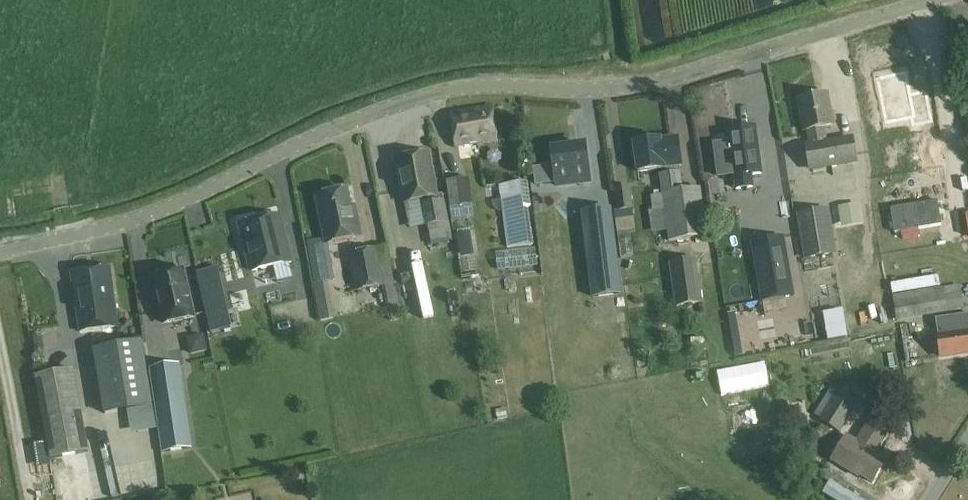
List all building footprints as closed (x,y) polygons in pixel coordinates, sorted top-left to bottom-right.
[(888,76),(876,78),(884,124),(910,119),(912,127),(931,123),(926,92),(910,95),(906,73),(902,74),(901,69),(887,71),(888,76)] [(804,131),(807,130),(810,145),(825,142),(823,127),(832,125),(827,95),(798,100),(804,131)] [(752,105),(753,123),(764,122),(764,105),(752,105)] [(479,144),(496,141),(490,108),(450,114),(455,145),(479,141),(479,144)] [(731,158),(715,160),(718,176),(734,174),(736,189),(752,187),(750,175),(761,174),(754,127),(728,131),(731,158)] [(678,139),(660,141),(660,140),(634,143),(638,171),(666,168),(667,174),(659,175),(662,194),(650,196),(653,211),(664,210),(669,242),(707,237),(701,189),(682,191),(679,167),(681,167),(678,139)] [(826,145),(825,142),(810,145),(805,146),(806,149),(809,169),(857,160),(854,140),(826,145)] [(552,150),(555,172),(568,171),(569,184),(591,181),(589,166),(587,167),(584,146),(552,150)] [(450,238),(443,195),(436,196),(428,154),(396,160),(404,203),(420,200),(425,226),(428,226),(431,242),(450,238)] [(473,216),(468,177),(447,180),(452,219),(473,216)] [(503,211),(507,248),(532,244),(528,207),(530,207),(527,181),(500,185),(502,199),(492,200),(492,205),(494,209),(499,212),(503,211)] [(632,208),(629,186),(614,188),(617,211),(632,208)] [(350,209),(346,190),(316,197),(326,243),(361,236),(355,208),(350,209)] [(894,233),(941,225),(937,201),(890,209),(894,233)] [(191,223),(208,219),(204,203),(187,207),(191,223)] [(595,296),(623,292),(612,209),(584,212),(595,296)] [(836,254),(828,210),(800,216),(808,259),(836,254)] [(251,272),(273,267),(276,283),(292,279),(288,263),(290,262),(286,244),(283,245),(282,240),(285,239),(279,215),(238,225),(244,249),(245,248),(251,272)] [(794,296),(784,237),(752,243),(762,302),(794,296)] [(307,243),(314,284),(333,280),(327,243),(326,243),(325,240),(307,243)] [(356,252),(356,253),(348,255),(357,291),(364,290),(364,291),(377,287),(384,286),(377,249),(369,250),(356,252)] [(677,306),(700,303),(694,259),(670,263),(677,306)] [(73,272),(79,332),(118,328),(112,268),(73,272)] [(206,314),(226,310),(216,269),(196,273),(206,314)] [(183,270),(153,277),(164,324),(193,317),(183,270)] [(947,310),(943,285),(890,293),(894,318),(947,310)] [(226,307),(239,307),(239,291),(226,291),(226,307)] [(843,304),(820,305),(822,335),(845,334),(843,304)] [(403,308),(406,324),(417,322),(414,305),(403,308)] [(936,336),(939,357),(967,353),(967,315),(935,320),(937,336),(936,336)] [(93,350),(104,414),(153,405),(142,342),(93,350)] [(35,350),(35,353),(38,355),(42,355),(44,352),(43,348),(40,346),(37,347),(35,350)] [(423,349),(415,352),(421,369),(429,367),(423,349)] [(191,449),(184,401),(178,365),(150,369),(163,453),(191,449)] [(51,459),(88,452),(72,369),(35,377),(51,459)] [(831,387),(813,416),(820,420),(838,392),(831,387)] [(838,432),(856,403),(838,392),(820,420),(838,432)] [(873,456),(886,436),(867,424),(856,442),(846,436),(831,461),(858,477),(859,475),(872,483),(884,463),(873,456)]
